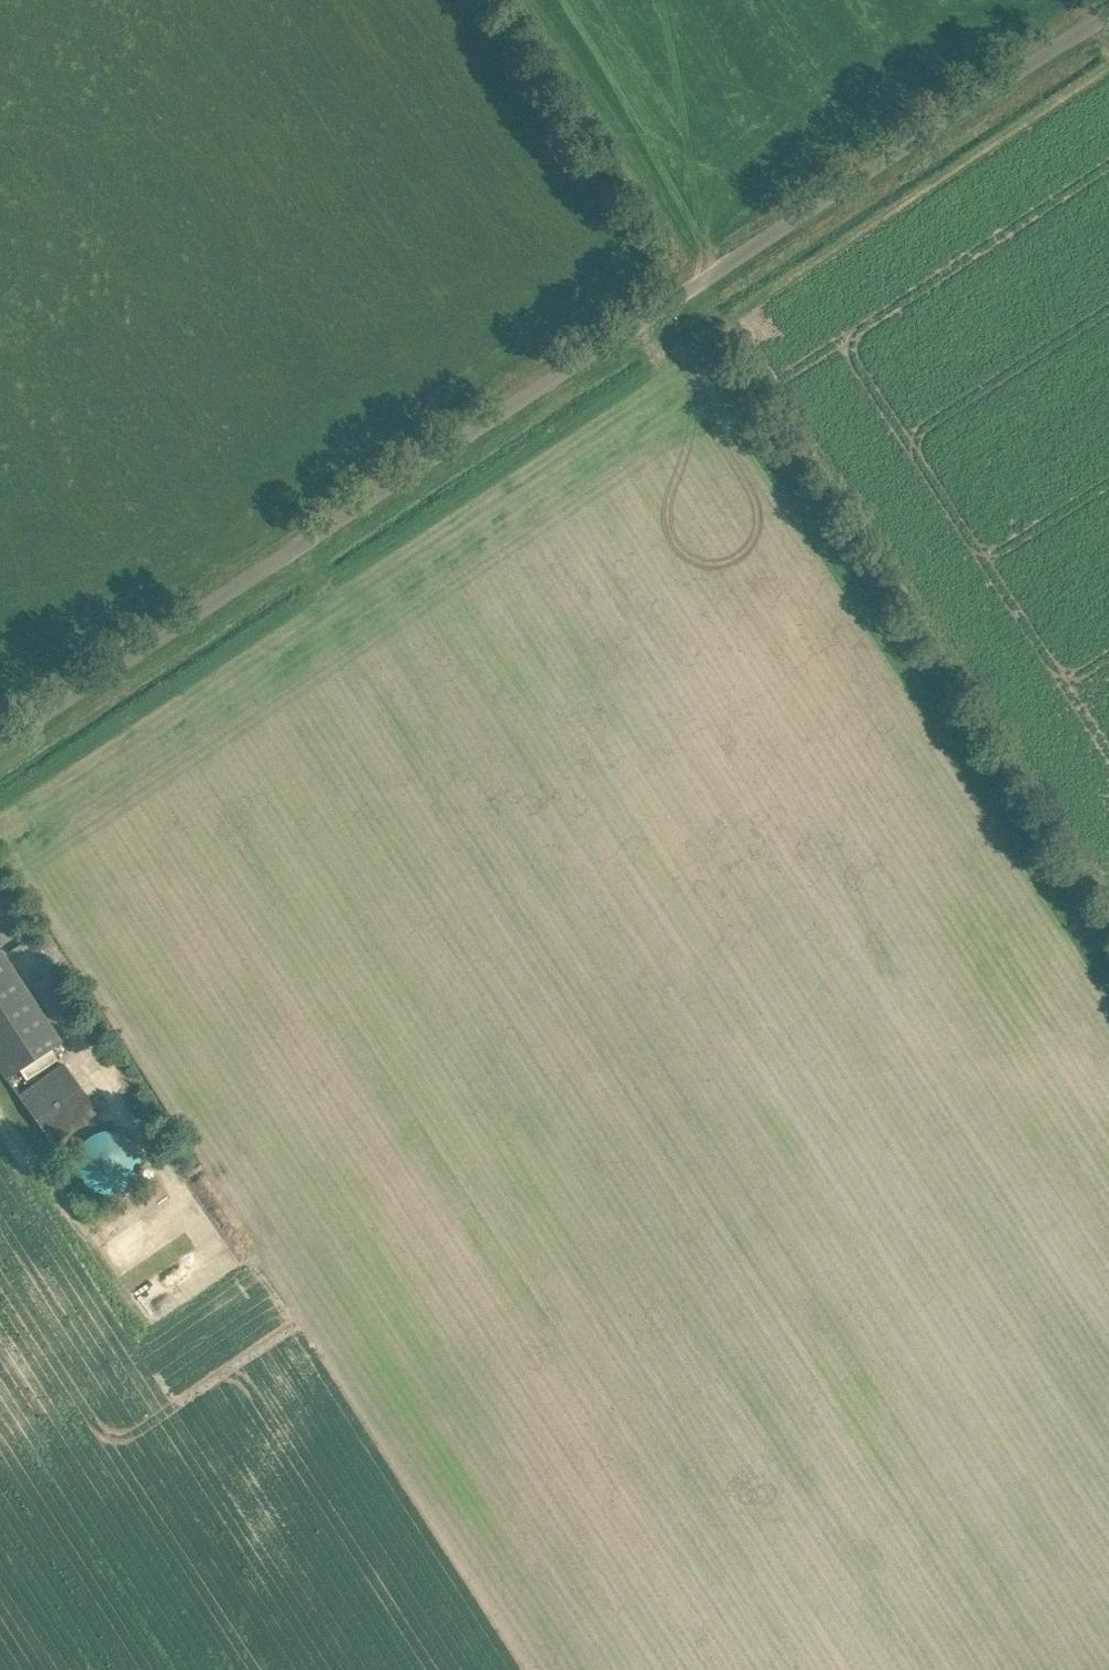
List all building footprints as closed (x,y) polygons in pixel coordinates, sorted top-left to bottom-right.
[(3,949),(0,951),(0,1069),(6,1079),(63,1041),(3,949)] [(99,1113),(63,1062),(18,1094),(55,1145),(99,1113)] [(132,1139),(128,1137),(122,1132),(116,1130),(111,1129),(104,1130),(97,1132),(93,1134),(89,1137),(84,1141),(80,1148),(78,1153),(77,1159),(77,1166),(78,1171),(81,1176),(84,1182),(88,1185),(93,1188),(99,1191),(105,1192),(112,1193),(119,1191),(125,1188),(128,1186),(134,1180),(136,1176),(139,1171),(140,1164),(140,1158),(139,1152),(137,1147),(132,1139)]
